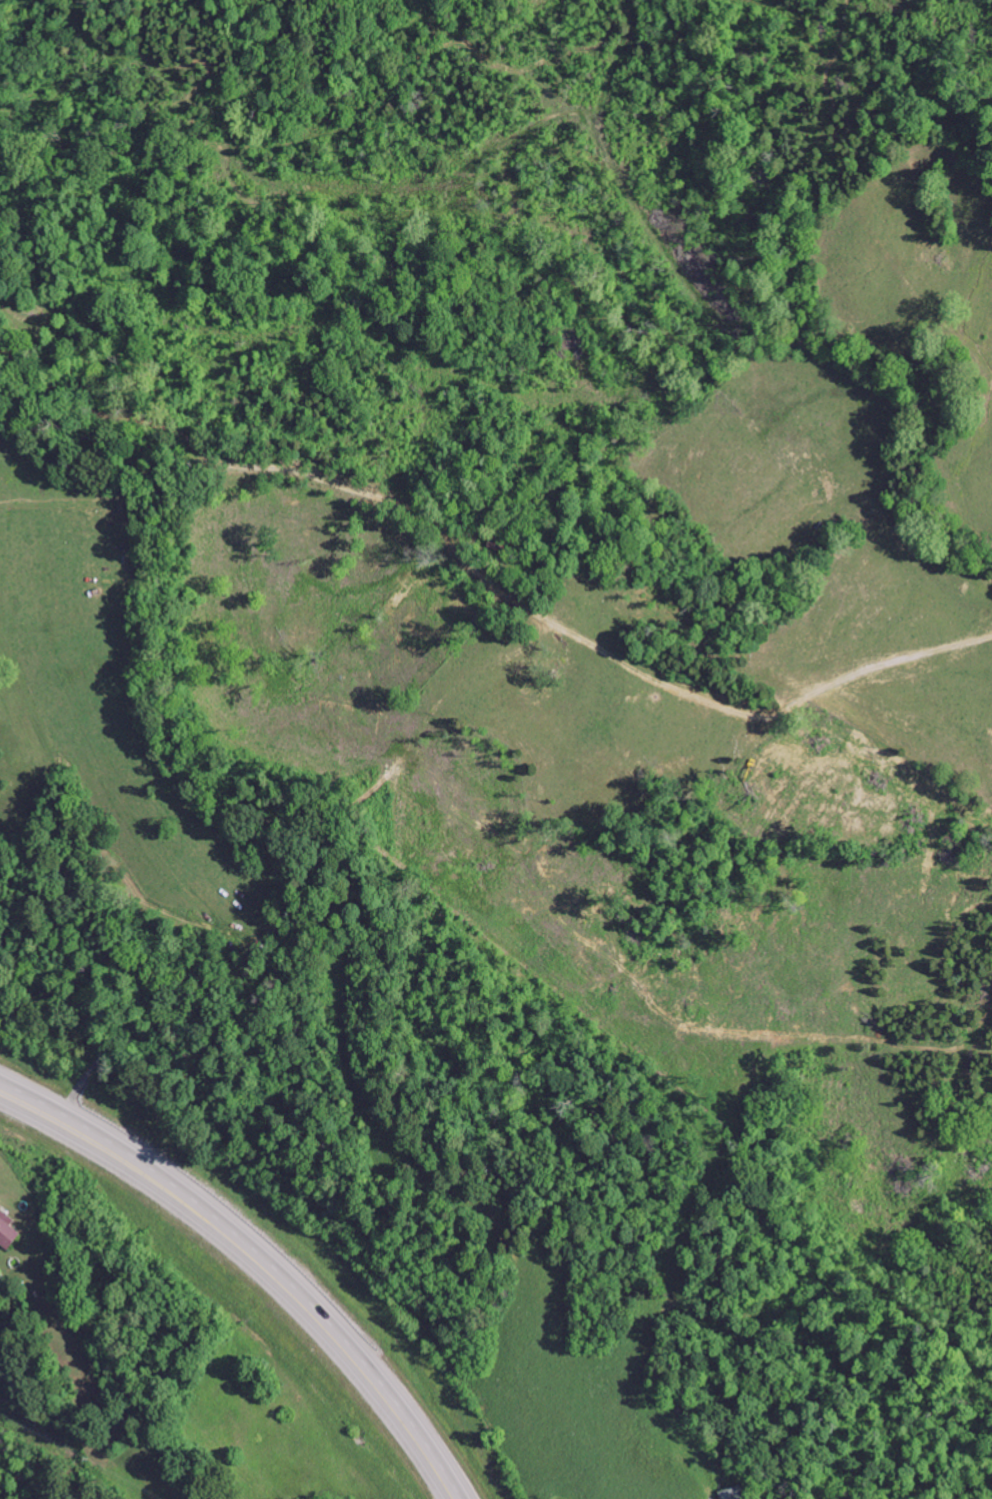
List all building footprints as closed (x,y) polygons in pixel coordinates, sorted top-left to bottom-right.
[(9,1251),(23,1234),(0,1215),(0,1244),(9,1251)] [(741,1484),(720,1491),(722,1498),(746,1498),(741,1484)]
